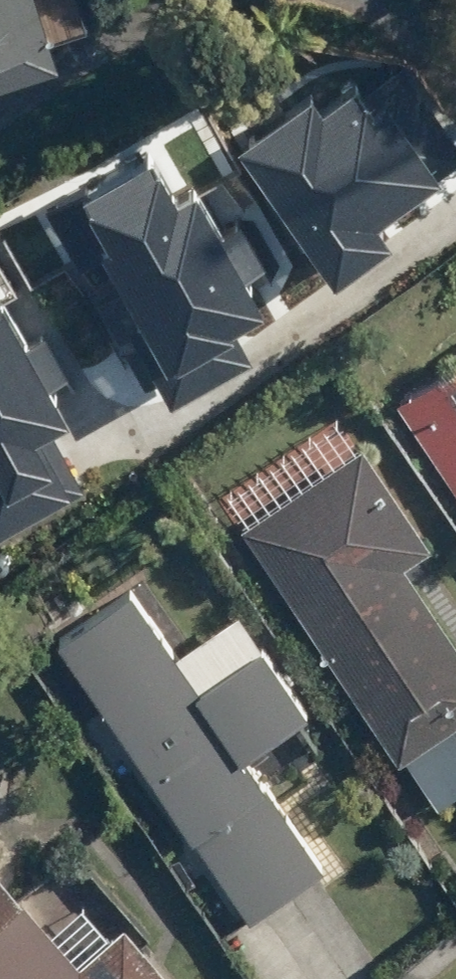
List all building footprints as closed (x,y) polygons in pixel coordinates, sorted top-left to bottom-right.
[(65,0),(0,0),(0,72),(80,45),(65,0)] [(282,100),(83,218),(138,312),(99,335),(140,405),(278,323),(251,277),(352,217),(282,100)] [(0,319),(0,526),(71,480),(24,409),(44,387),(0,319)] [(409,397),(455,466),(455,365),(409,397)] [(382,429),(258,515),(453,797),(455,794),(455,611),(417,555),(452,530),(382,429)] [(190,646),(142,577),(65,630),(262,913),(339,859),(260,746),(322,703),(251,603),(190,646)] [(134,915),(90,956),(0,860),(0,978),(194,978),(134,915)]
